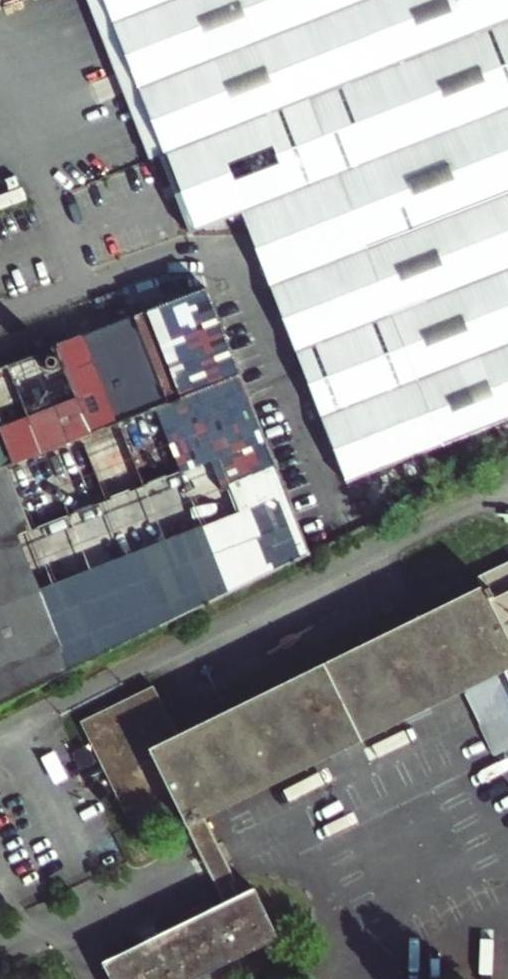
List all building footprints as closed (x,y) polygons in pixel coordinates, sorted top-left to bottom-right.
[(242,212),(339,174),(507,109),(507,0),(101,0),(110,23),(137,89),(163,154),(194,231),(242,212)] [(339,174),(242,212),(271,286),(296,352),(322,417),(347,482),(444,445),(507,420),(507,109),(339,174)] [(208,288),(136,316),(170,402),(241,374),(208,288)] [(119,422),(170,402),(136,316),(136,314),(133,315),(133,316),(111,325),(110,324),(108,325),(108,326),(85,335),(85,334),(84,335),(119,422)] [(78,398),(92,433),(119,422),(84,335),(83,335),(83,336),(60,345),(60,344),(57,345),(57,346),(78,398)] [(10,364),(30,417),(78,398),(57,346),(56,346),(57,346),(35,355),(35,354),(32,355),(32,356),(21,360),(10,365),(10,364)] [(1,420),(4,427),(30,417),(10,364),(9,365),(9,364),(6,365),(7,366),(0,368),(0,416),(1,420)] [(30,417),(4,427),(17,460),(0,467),(0,704),(311,552),(241,374),(170,402),(119,422),(92,433),(78,398),(30,417)] [(17,460),(4,427),(1,420),(0,420),(0,467),(17,460)] [(479,574),(483,584),(178,733),(155,685),(81,721),(132,825),(177,803),(187,825),(204,817),(464,689),(504,669),(507,676),(507,560),(479,574)] [(464,689),(496,753),(507,747),(507,676),(504,669),(464,689)] [(204,817),(187,825),(225,902),(242,894),(204,817)] [(225,902),(103,962),(111,978),(194,978),(278,938),(254,888),(242,894),(225,902)]
